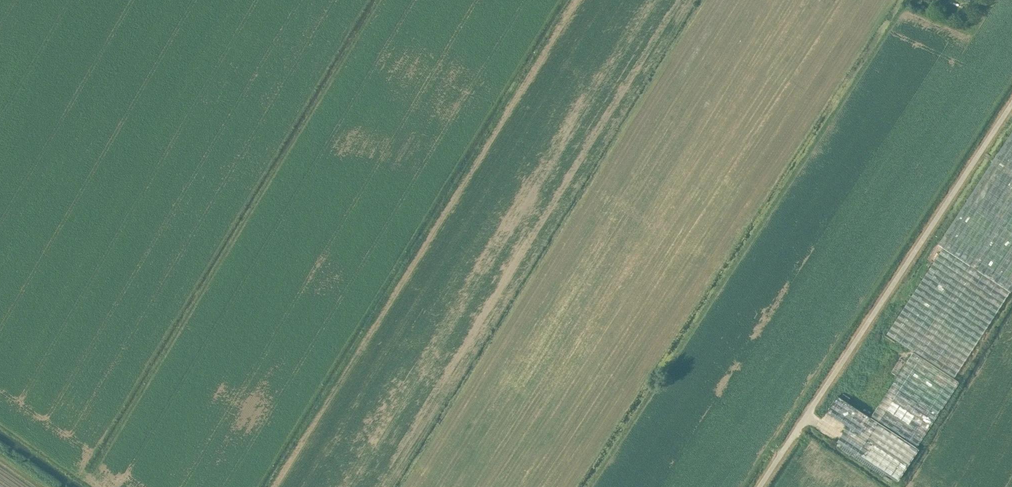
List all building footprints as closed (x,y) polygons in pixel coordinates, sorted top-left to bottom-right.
[(1011,201),(1011,130),(938,243),(971,264),(1011,201)] [(971,266),(1010,291),(1011,289),(1011,203),(971,266)] [(971,266),(942,248),(886,333),(913,351),(870,417),(837,395),(827,411),(847,425),(837,440),(857,454),(897,481),(919,448),(916,446),(959,381),(954,378),(1010,292),(1010,291),(971,266)]
